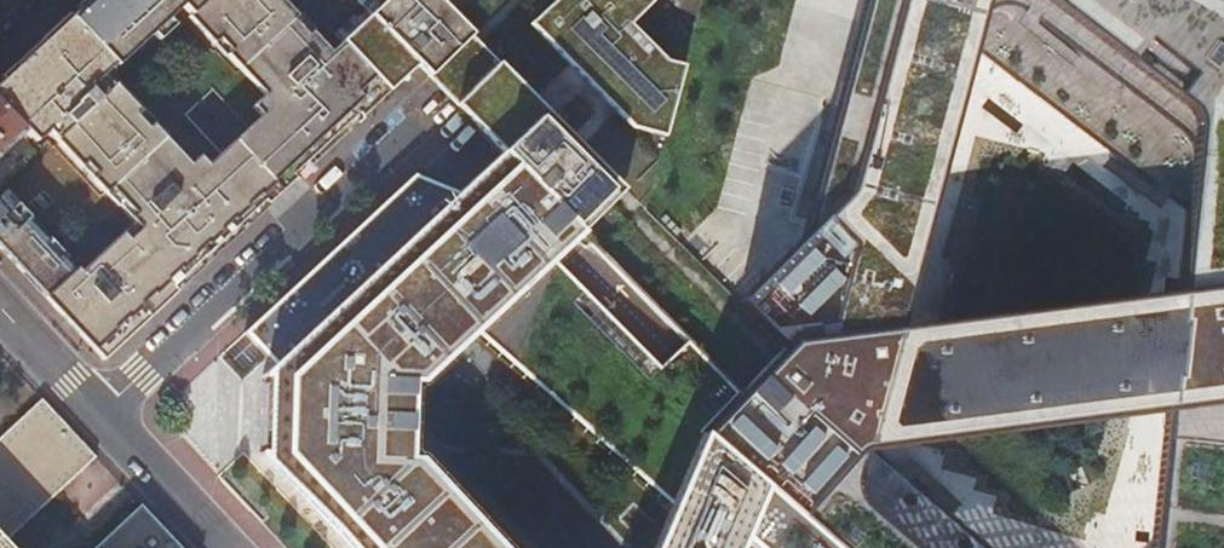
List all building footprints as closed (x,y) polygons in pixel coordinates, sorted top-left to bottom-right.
[(68,14),(112,60),(129,44),(135,50),(153,33),(169,18),(182,7),(190,15),(188,17),(212,44),(219,38),(233,53),(229,57),(263,94),(252,105),(262,116),(249,128),(234,141),(283,193),(299,178),(294,173),(304,163),(350,120),(359,112),(363,117),(391,92),(342,40),(330,52),(326,56),(317,47),(322,43),(311,30),(306,34),(292,20),(297,16),(282,0),(83,0),(68,14)] [(342,40),(391,92),(419,65),(506,153),(583,231),(629,186),(440,0),(304,0),(342,40)] [(532,21),(634,125),(663,133),(682,61),(669,58),(632,20),(653,0),(554,0),(532,21)] [(1206,0),(1044,0),(1194,114),(1197,118),(1198,124),(1182,296),(900,330),(982,16),(990,0),(905,0),(849,204),(724,320),(783,354),(742,392),(702,431),(764,485),(807,523),(837,547),(886,547),(847,514),(844,506),(845,498),(847,485),(861,464),(885,452),(1141,418),(1134,547),(1213,547),(1220,407),(1223,406),(1223,11),(1206,0)] [(281,194),(283,193),(234,141),(222,153),(212,162),(201,151),(189,162),(151,121),(147,124),(136,112),(140,109),(117,84),(115,86),(109,91),(98,80),(104,74),(113,66),(110,62),(112,60),(68,14),(14,64),(16,67),(0,82),(0,105),(25,131),(36,142),(49,129),(81,164),(88,157),(99,169),(92,176),(107,192),(115,186),(141,215),(137,219),(143,226),(130,238),(124,231),(81,271),(77,268),(46,297),(69,322),(105,360),(178,291),(174,285),(266,199),(271,204),(281,194)] [(299,14),(297,16),(292,20),(306,34),(311,30),(313,28),(299,14)] [(169,18),(153,33),(159,40),(175,25),(169,18)] [(227,59),(229,57),(233,53),(219,38),(212,44),(227,59)] [(326,56),(330,52),(322,43),(317,47),(326,56)] [(129,44),(112,60),(118,67),(135,50),(129,44)] [(115,86),(104,74),(98,80),(109,91),(115,86)] [(215,92),(201,105),(234,141),(249,128),(215,92)] [(25,131),(0,105),(0,154),(25,131)] [(234,141),(201,105),(188,117),(222,153),(234,141)] [(147,124),(151,121),(154,118),(142,106),(140,109),(136,112),(147,124)] [(354,126),(363,117),(359,112),(350,120),(354,126)] [(506,153),(462,191),(415,174),(242,334),(268,360),(264,464),(343,547),(508,547),(411,453),(413,390),(479,330),(554,259),(583,231),(506,153)] [(88,157),(81,164),(92,176),(99,169),(88,157)] [(294,173),(299,178),(308,168),(304,163),(294,173)] [(134,221),(137,219),(141,215),(115,186),(107,192),(134,221)] [(26,275),(46,297),(77,268),(5,191),(0,196),(0,248),(26,275)] [(179,289),(231,241),(271,204),(266,199),(174,285),(178,291),(179,289)] [(134,221),(124,231),(130,238),(143,226),(137,219),(134,221)] [(554,259),(479,330),(672,506),(702,431),(742,392),(689,340),(663,367),(554,259)] [(3,542),(94,456),(40,398),(0,436),(0,547),(9,547),(3,542)] [(741,543),(764,485),(702,431),(672,506),(654,547),(738,547),(741,543)] [(764,485),(741,543),(747,547),(837,547),(807,523),(764,485)] [(139,504),(93,547),(180,547),(139,504)]
